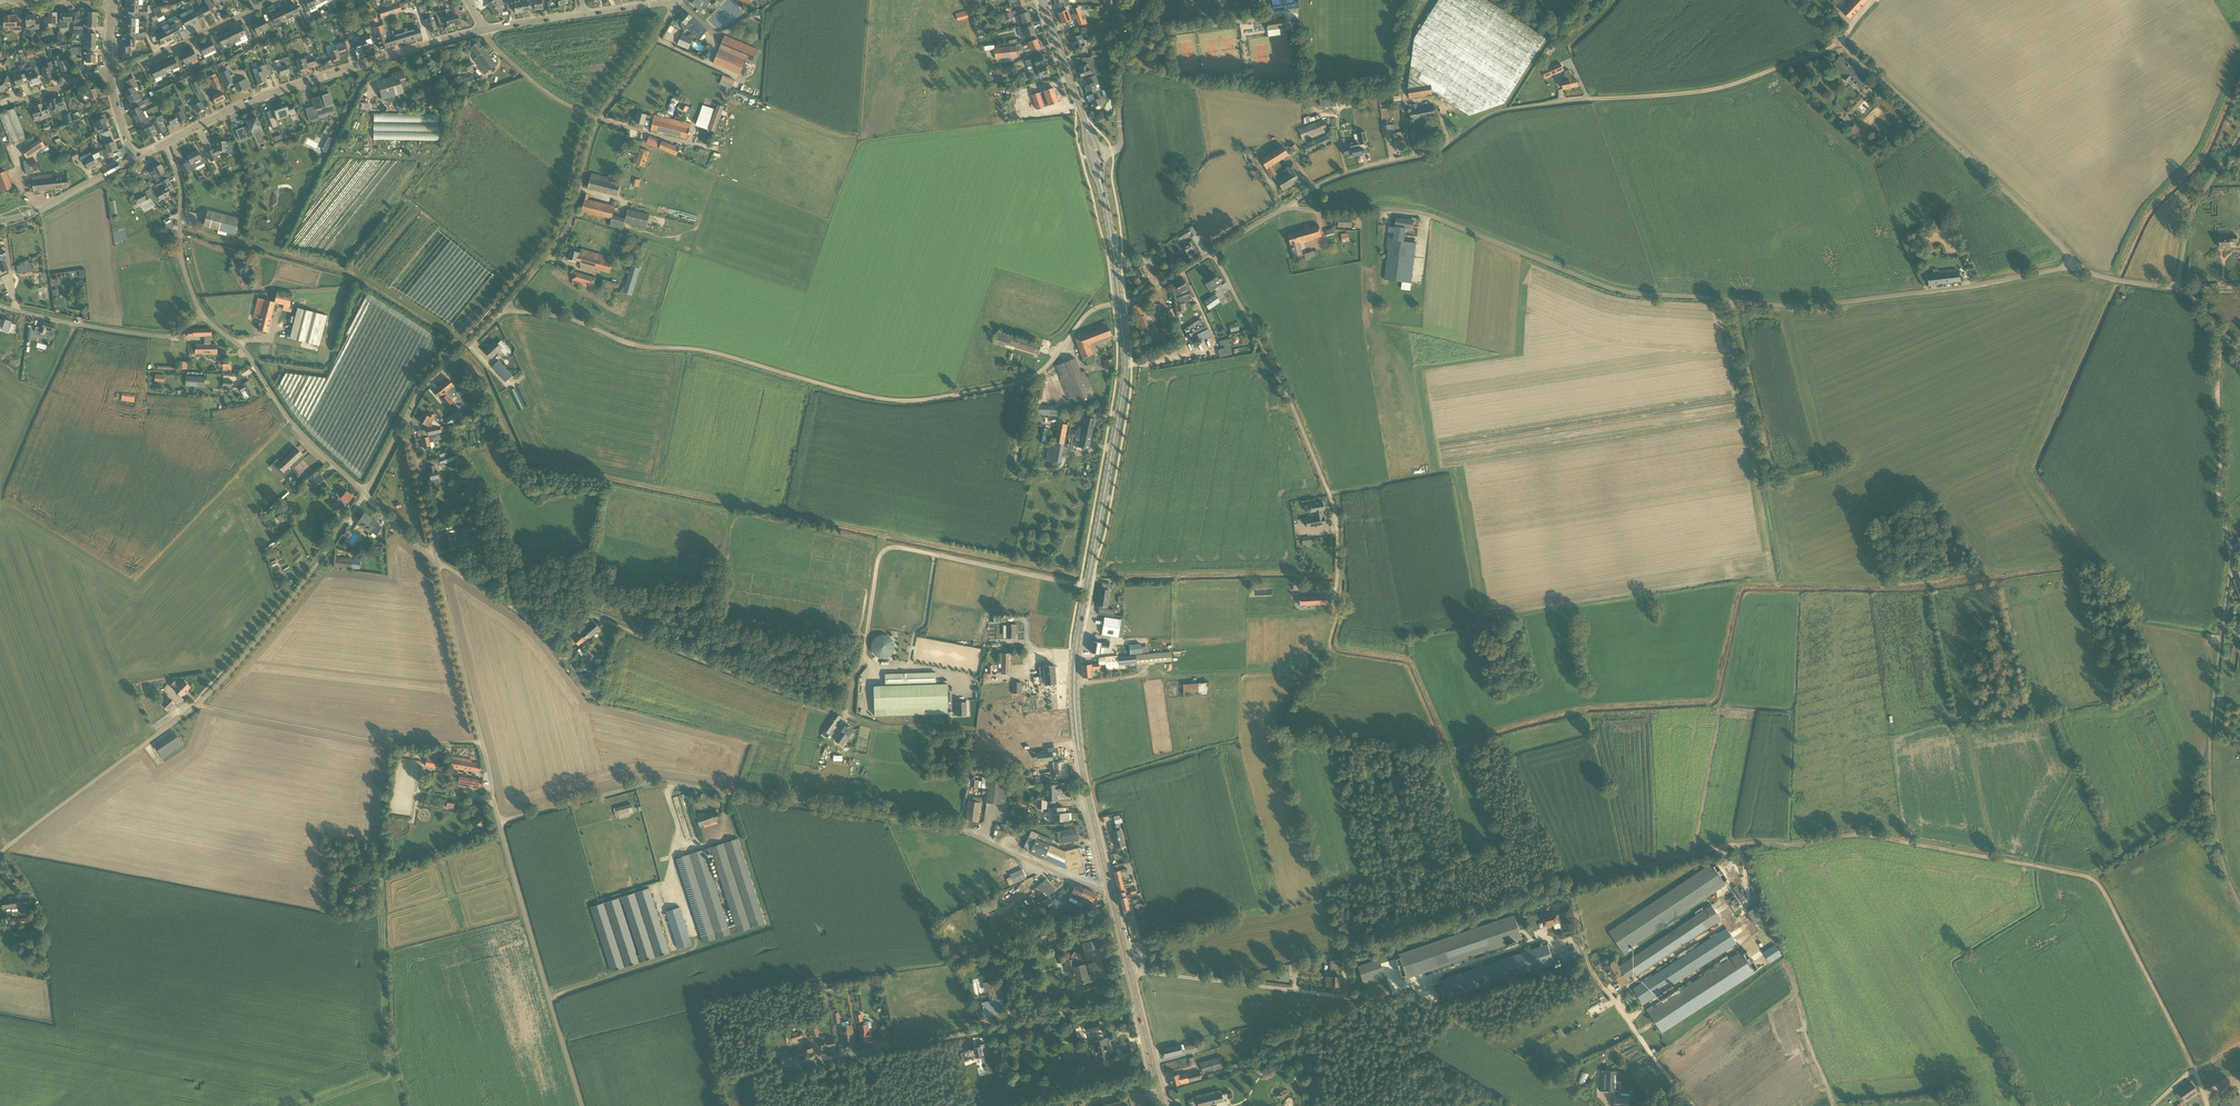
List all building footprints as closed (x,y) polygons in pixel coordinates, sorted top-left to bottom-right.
[(213,8),(209,0),(205,0),(206,2),(203,4),(204,6),(200,8),(205,16),(211,13),(210,9),(213,8)] [(222,1),(223,3),(226,1),(231,9),(234,7),(230,0),(221,0),(222,1)] [(315,6),(312,0),(304,0),(306,4),(303,6),(306,13),(316,8),(315,6)] [(491,10),(499,6),(501,4),(502,3),(500,0),(491,0),(492,1),(487,4),(491,10)] [(511,9),(514,9),(515,13),(522,12),(520,0),(509,0),(511,9)] [(522,12),(529,11),(528,0),(520,0),(522,12)] [(534,0),(534,1),(533,1),(535,10),(542,8),(541,0),(534,0)] [(700,5),(694,0),(691,3),(701,12),(704,9),(700,5)] [(744,8),(748,4),(752,9),(760,2),(758,0),(737,0),(744,8)] [(1546,37),(1487,0),(1439,0),(1420,30),(1418,28),(1415,32),(1418,34),(1414,38),(1408,89),(1409,98),(1435,94),(1469,116),(1504,104),(1546,37)] [(1843,13),(1850,19),(1868,0),(1847,0),(1845,2),(1849,5),(1843,13)] [(308,23),(304,14),(300,7),(297,8),(295,4),(289,7),(293,16),(299,13),(304,25),(308,23)] [(140,12),(139,12),(139,5),(126,5),(126,9),(130,9),(130,12),(133,12),(133,16),(140,16),(147,16),(147,12),(140,12)] [(386,9),(388,15),(401,10),(400,5),(386,9)] [(452,27),(453,26),(456,25),(457,26),(460,25),(459,20),(461,19),(458,6),(449,9),(452,17),(445,19),(447,27),(449,27),(450,28),(452,27)] [(499,6),(491,10),(495,16),(503,12),(499,6)] [(1081,6),(1076,8),(1073,9),(1075,14),(1070,16),(1068,10),(1058,13),(1062,24),(1071,20),(1077,19),(1079,26),(1087,23),(1081,6)] [(295,19),(293,16),(289,7),(283,10),(289,22),(295,19)] [(194,11),(198,19),(205,16),(200,8),(194,11)] [(289,22),(283,10),(277,13),(283,25),(289,22)] [(958,20),(968,17),(966,10),(956,13),(958,20)] [(194,11),(188,15),(192,23),(198,19),(194,11)] [(686,11),(678,19),(685,25),(689,28),(688,29),(700,39),(708,31),(699,23),(697,25),(691,19),(692,17),(686,11)] [(179,14),(176,16),(178,19),(177,19),(181,25),(184,24),(185,26),(192,23),(188,15),(186,12),(180,15),(179,14)] [(1006,20),(1013,18),(1011,12),(1004,14),(1006,20)] [(1021,19),(1023,24),(1031,21),(1028,12),(1020,15),(1017,16),(1018,20),(1021,19)] [(57,23),(57,13),(48,13),(48,18),(45,18),(45,27),(52,27),(52,23),(57,23)] [(72,22),(72,13),(63,13),(63,21),(60,21),(60,28),(68,28),(68,22),(72,22)] [(283,25),(277,13),(271,16),(273,20),(269,22),(273,29),(276,27),(277,28),(283,25)] [(39,29),(39,20),(35,20),(35,15),(26,16),(26,21),(26,29),(39,29)] [(12,18),(12,16),(4,16),(4,27),(16,27),(16,31),(21,31),(21,22),(16,22),(16,18),(12,18)] [(122,25),(135,26),(136,19),(140,19),(140,16),(133,16),(133,19),(127,18),(127,21),(122,21),(122,25)] [(1286,28),(1285,19),(1284,16),(1274,17),(1275,20),(1266,21),(1268,36),(1280,35),(1280,29),(1286,28)] [(371,20),(376,35),(385,32),(386,32),(383,25),(379,26),(377,18),(371,20)] [(168,24),(170,28),(174,36),(181,32),(178,27),(181,25),(177,19),(175,20),(168,24)] [(273,29),(269,22),(267,23),(265,19),(259,22),(263,30),(269,28),(270,30),(273,29)] [(425,27),(428,26),(430,31),(437,29),(434,21),(430,22),(429,19),(422,20),(425,27)] [(263,30),(259,22),(253,25),(255,29),(252,31),(255,37),(258,36),(257,33),(263,30)] [(1035,34),(1033,26),(1031,26),(1030,23),(1018,27),(1019,33),(1020,35),(1022,34),(1024,38),(1035,34)] [(135,26),(122,25),(122,30),(127,30),(127,33),(130,33),(130,36),(137,37),(137,33),(135,33),(135,26)] [(242,26),(236,29),(241,40),(247,38),(248,40),(252,39),(247,29),(244,30),(242,26)] [(368,49),(367,47),(367,45),(372,44),(369,34),(373,33),(371,26),(364,28),(366,34),(359,37),(360,40),(355,42),(358,52),(360,51),(360,52),(361,52),(360,51),(362,51),(363,50),(363,51),(364,51),(363,50),(368,49)] [(163,31),(168,39),(174,36),(170,28),(163,31)] [(419,28),(394,36),(397,45),(422,37),(419,28)] [(241,40),(236,29),(230,32),(234,41),(235,43),(241,40)] [(73,30),(73,35),(77,35),(84,35),(83,41),(87,41),(96,41),(96,34),(85,34),(85,30),(73,30)] [(161,42),(168,39),(163,31),(157,34),(161,42)] [(230,32),(223,35),(228,44),(234,41),(230,32)] [(387,38),(385,32),(376,35),(380,50),(397,45),(394,36),(387,38)] [(678,44),(686,48),(689,49),(693,39),(690,38),(682,34),(678,44)] [(219,42),(216,43),(220,50),(223,48),(222,46),(228,44),(223,35),(217,38),(219,42)] [(753,62),(758,50),(725,35),(719,48),(753,62)] [(1076,48),(1084,46),(1090,49),(1093,43),(1087,40),(1082,40),(1080,35),(1072,38),(1072,39),(1073,45),(1073,44),(1074,43),(1076,48)] [(137,40),(137,37),(130,36),(130,40),(126,39),(126,42),(122,42),(122,47),(122,54),(123,54),(125,54),(128,54),(128,47),(129,47),(135,47),(135,40),(137,40)] [(1023,44),(1024,48),(1030,47),(1031,50),(1040,47),(1037,39),(1028,42),(1023,44)] [(211,40),(205,43),(209,52),(215,50),(216,52),(220,50),(216,43),(213,45),(211,40)] [(336,45),(337,49),(330,52),(333,60),(340,58),(339,53),(345,51),(346,53),(351,51),(348,41),(342,43),(336,45)] [(484,74),(495,66),(478,42),(470,47),(477,56),(473,59),(484,74)] [(209,52),(205,43),(199,46),(203,55),(209,52)] [(1025,49),(1024,48),(1023,44),(1022,45),(1021,43),(1015,45),(1016,47),(994,49),(995,59),(1017,57),(1017,52),(1025,49)] [(191,62),(197,59),(193,49),(187,52),(191,62)] [(745,61),(719,50),(713,63),(740,75),(745,61)] [(84,55),(84,51),(71,51),(71,55),(81,55),(81,58),(86,58),(86,62),(95,63),(95,62),(95,55),(96,55),(84,55)] [(191,62),(187,52),(181,55),(185,65),(191,62)] [(60,66),(63,74),(66,73),(65,71),(70,69),(66,59),(62,61),(60,55),(53,57),(57,67),(60,66)] [(1033,69),(1040,67),(1039,64),(1045,62),(1043,55),(1025,61),(1027,67),(1032,65),(1033,69)] [(1850,85),(1853,82),(1861,90),(1868,82),(1840,56),(1833,64),(1841,71),(1838,74),(1842,77),(1842,78),(1850,85)] [(265,65),(268,71),(274,69),(270,57),(265,59),(267,64),(265,65)] [(175,58),(168,61),(173,70),(179,67),(177,63),(175,58)] [(310,65),(311,67),(316,65),(313,58),(305,60),(305,59),(296,62),(299,71),(308,68),(308,66),(310,65)] [(278,68),(281,76),(289,73),(286,65),(284,59),(280,61),(282,66),(278,68)] [(162,64),(167,73),(173,70),(168,61),(162,64)] [(42,69),(45,80),(53,77),(52,74),(50,70),(53,69),(51,62),(45,64),(46,68),(42,69)] [(468,71),(473,67),(470,62),(464,66),(468,71)] [(1080,65),(1081,66),(1078,67),(1080,72),(1079,72),(1081,77),(1091,73),(1090,72),(1094,71),(1093,69),(1096,68),(1094,62),(1088,64),(1085,65),(1084,63),(1080,65)] [(162,64),(156,67),(161,76),(167,73),(162,64)] [(1563,70),(1561,64),(1543,71),(1546,78),(1563,70)] [(21,85),(24,84),(23,79),(26,78),(23,70),(22,65),(18,66),(20,71),(21,74),(18,75),(18,76),(12,79),(13,83),(15,82),(16,87),(21,85)] [(38,67),(37,67),(37,66),(36,65),(33,66),(33,67),(33,69),(27,71),(28,76),(29,75),(32,84),(40,82),(38,76),(41,75),(38,67)] [(265,65),(253,70),(258,84),(266,81),(265,76),(269,75),(268,71),(265,65)] [(152,82),(155,81),(156,81),(155,79),(161,76),(156,67),(150,70),(152,73),(148,74),(152,82)] [(1047,68),(1043,70),(1041,70),(1040,67),(1033,69),(1029,71),(1030,74),(1034,73),(1037,79),(1049,75),(1047,68)] [(238,92),(250,87),(247,81),(246,78),(234,84),(228,70),(220,73),(227,88),(231,86),(233,91),(237,89),(238,92)] [(377,82),(382,100),(403,93),(401,87),(408,85),(403,70),(393,74),(394,76),(377,82)] [(1570,70),(1564,73),(1566,81),(1562,82),(1563,90),(1571,88),(1578,86),(1577,79),(1572,80),(1570,70)] [(202,91),(197,81),(194,73),(189,75),(193,83),(191,84),(196,94),(202,91)] [(5,90),(4,89),(8,88),(6,83),(10,82),(7,75),(0,77),(1,79),(0,80),(0,92),(5,90)] [(465,88),(476,83),(472,75),(461,80),(465,88)] [(718,84),(731,89),(735,81),(722,75),(718,84)] [(1087,92),(1092,90),(1097,89),(1096,86),(1099,84),(1095,75),(1087,78),(1089,84),(1084,86),(1087,92)] [(218,77),(211,80),(210,81),(214,90),(215,90),(217,94),(212,96),(214,100),(213,100),(215,105),(221,102),(220,101),(225,99),(221,92),(219,88),(221,87),(218,77)] [(127,97),(136,93),(133,87),(136,85),(134,82),(135,82),(133,78),(125,82),(129,89),(124,91),(127,97)] [(1044,91),(1042,92),(1039,93),(1032,95),(1037,110),(1059,103),(1053,88),(1044,91)] [(83,100),(82,97),(88,95),(90,99),(97,97),(95,89),(87,91),(81,93),(80,92),(76,93),(79,101),(83,100)] [(140,91),(136,93),(127,97),(130,103),(135,101),(136,104),(143,100),(142,98),(143,97),(140,91)] [(1093,94),(1095,100),(1090,102),(1092,108),(1095,107),(1096,110),(1101,109),(1099,106),(1103,105),(1101,101),(1104,100),(1101,91),(1093,94)] [(319,118),(318,115),(319,114),(328,112),(326,107),(333,105),(329,93),(322,96),(322,97),(319,97),(319,96),(311,99),(314,106),(305,109),(309,121),(319,118)] [(205,109),(201,102),(199,98),(194,100),(192,97),(189,99),(193,106),(192,106),(194,110),(195,109),(197,113),(205,109)] [(56,98),(54,99),(49,101),(52,110),(65,106),(62,98),(57,100),(56,98)] [(1336,99),(1320,100),(1320,108),(1337,107),(1336,105),(1336,99)] [(143,100),(136,104),(138,107),(130,111),(133,117),(142,112),(140,106),(145,104),(143,100)] [(681,102),(678,108),(679,108),(689,113),(692,108),(684,104),(684,103),(681,102)] [(35,120),(40,118),(40,117),(49,113),(47,106),(43,107),(41,104),(42,104),(41,103),(35,106),(36,109),(32,111),(35,120)] [(186,119),(182,111),(185,109),(183,104),(174,109),(173,111),(174,114),(167,118),(171,125),(178,122),(179,122),(186,119)] [(715,131),(724,107),(717,104),(709,128),(715,131)] [(1412,120),(1435,116),(1433,105),(1417,108),(1416,104),(1411,105),(1412,110),(1410,110),(1412,120)] [(293,125),(299,123),(294,109),(289,110),(288,107),(282,108),(274,111),(275,116),(269,118),(274,132),(279,130),(278,124),(292,120),(293,125)] [(8,143),(25,138),(15,108),(0,113),(0,117),(8,143)] [(1351,110),(1344,111),(1346,125),(1343,125),(1344,130),(1354,129),(1351,110)] [(142,112),(133,117),(137,123),(138,122),(140,125),(153,119),(151,116),(148,118),(148,117),(146,118),(142,112)] [(67,123),(72,121),(69,113),(64,115),(67,123)] [(373,113),(372,140),(435,140),(435,132),(436,132),(436,123),(438,123),(438,114),(373,113)] [(655,115),(654,117),(647,115),(637,113),(637,116),(636,123),(644,125),(645,120),(653,122),(651,130),(672,135),(687,139),(690,129),(691,124),(655,115)] [(104,131),(103,128),(107,127),(104,119),(106,118),(105,114),(97,117),(98,120),(95,121),(99,133),(104,131)] [(156,118),(159,123),(165,121),(162,115),(156,118)] [(256,117),(250,120),(247,121),(249,125),(243,128),(243,127),(236,130),(240,140),(247,137),(246,134),(252,132),(251,131),(261,126),(256,117)] [(1328,131),(1324,119),(1298,129),(1302,141),(1328,131)] [(157,133),(161,131),(156,121),(152,122),(153,125),(152,125),(153,126),(149,128),(148,128),(141,131),(145,139),(152,136),(150,132),(155,129),(157,133)] [(1392,135),(1391,125),(1389,125),(1388,122),(1383,123),(1385,136),(1392,135)] [(1864,132),(1855,124),(1849,130),(1859,138),(1864,132)] [(109,131),(99,135),(100,140),(103,139),(105,143),(112,141),(109,131)] [(1357,134),(1359,142),(1356,143),(1357,147),(1358,148),(1360,147),(1360,145),(1368,143),(1366,132),(1357,134)] [(1393,134),(1396,146),(1404,145),(1402,137),(1401,132),(1393,134)] [(1331,143),(1328,138),(1327,134),(1312,141),(1303,145),(1307,154),(1331,143)] [(676,156),(680,148),(649,136),(646,143),(676,156)] [(30,146),(36,154),(46,147),(40,139),(30,146)] [(113,155),(112,152),(117,150),(114,141),(105,145),(107,149),(102,150),(105,158),(113,155)] [(226,155),(226,151),(226,141),(225,141),(224,141),(222,141),(222,142),(217,142),(218,148),(213,150),(213,149),(206,153),(211,162),(218,159),(217,157),(220,155),(221,158),(226,155)] [(1282,145),(1268,154),(1260,159),(1272,178),(1277,174),(1272,166),(1283,159),(1287,166),(1286,167),(1288,172),(1276,180),(1283,191),(1303,178),(1282,145)] [(1351,146),(1343,148),(1344,155),(1352,154),(1352,156),(1362,154),(1360,147),(1358,148),(1357,147),(1351,148),(1351,146)] [(84,160),(88,168),(96,164),(94,159),(100,156),(96,148),(86,153),(88,157),(84,160)] [(650,151),(640,148),(635,163),(644,167),(650,151)] [(204,163),(207,162),(204,157),(202,158),(197,150),(193,152),(193,153),(191,154),(191,153),(190,153),(191,154),(186,156),(189,161),(186,163),(181,165),(186,175),(191,172),(190,170),(196,167),(197,165),(195,162),(200,160),(201,162),(204,163)] [(76,151),(71,153),(70,154),(73,161),(79,158),(76,151)] [(160,176),(162,179),(167,176),(165,173),(161,164),(153,168),(150,170),(151,172),(150,172),(152,176),(156,174),(158,177),(160,176)] [(11,188),(4,171),(0,172),(0,193),(11,188)] [(593,190),(618,196),(620,185),(620,183),(607,180),(608,177),(592,173),(591,178),(590,178),(591,178),(588,188),(593,190)] [(33,191),(54,189),(69,187),(67,177),(56,178),(55,174),(38,176),(39,180),(32,181),(33,191)] [(161,182),(165,189),(156,193),(160,200),(164,198),(165,200),(167,201),(169,200),(170,197),(169,196),(175,192),(168,178),(161,182)] [(631,185),(639,187),(640,180),(633,178),(631,185)] [(136,205),(153,197),(149,189),(143,192),(143,193),(132,198),(129,200),(133,206),(136,205)] [(611,208),(585,201),(584,202),(585,202),(582,211),(582,212),(587,213),(611,219),(609,226),(623,230),(625,222),(646,228),(650,215),(628,209),(625,219),(612,215),(614,209),(616,201),(613,200),(611,208)] [(238,218),(213,212),(208,210),(204,227),(234,234),(238,218)] [(1352,227),(1352,217),(1338,217),(1338,227),(1352,227)] [(1378,266),(1378,274),(1383,274),(1383,272),(1386,272),(1385,280),(1402,282),(1401,289),(1410,290),(1413,270),(1416,243),(1404,241),(1406,229),(1412,230),(1413,220),(1397,218),(1395,233),(1391,233),(1386,267),(1378,266)] [(1291,245),(1295,258),(1303,256),(1299,243),(1321,236),(1318,225),(1310,227),(1309,223),(1303,225),(1304,229),(1287,234),(1289,239),(1290,245),(1291,245)] [(1184,240),(1183,238),(1190,234),(1192,237),(1197,234),(1192,227),(1176,236),(1180,242),(1179,243),(1184,250),(1185,250),(1187,254),(1194,250),(1189,242),(1187,244),(1184,240)] [(1348,232),(1341,234),(1343,243),(1350,241),(1348,232)] [(1918,239),(1923,249),(1930,246),(1925,236),(1918,239)] [(2237,242),(2237,236),(2220,236),(2220,248),(2230,248),(2230,242),(2237,242)] [(605,256),(584,250),(583,255),(579,254),(579,253),(571,251),(568,259),(577,262),(577,261),(581,262),(580,264),(608,272),(611,263),(604,261),(605,256)] [(1305,260),(1318,256),(1316,250),(1303,254),(1305,260)] [(2,272),(5,271),(8,269),(2,256),(3,256),(2,256),(6,254),(4,251),(1,252),(0,251),(0,267),(2,272)] [(1152,260),(1144,262),(1147,272),(1155,269),(1152,260)] [(632,295),(640,269),(631,266),(623,292),(632,295)] [(1139,277),(1146,273),(1142,266),(1135,269),(1139,277)] [(1948,273),(1948,270),(1939,271),(1939,275),(1928,276),(1929,285),(1961,281),(1960,272),(1948,273)] [(593,286),(595,278),(573,272),(571,280),(572,280),(571,284),(586,288),(587,284),(593,286)] [(1207,278),(1209,282),(1205,285),(1210,292),(1215,289),(1214,288),(1217,286),(1215,283),(1219,280),(1214,273),(1207,278)] [(1188,295),(1192,293),(1186,283),(1185,283),(1183,280),(1175,284),(1178,288),(1174,290),(1176,300),(1187,293),(1188,295)] [(276,296),(275,302),(284,304),(282,310),(291,312),(292,308),(289,307),(291,300),(292,294),(282,291),(277,291),(276,296)] [(1215,294),(1204,302),(1209,310),(1221,302),(1215,294)] [(267,332),(275,302),(259,298),(258,297),(253,317),(260,319),(258,329),(267,332)] [(1137,316),(1143,313),(1138,303),(1132,305),(1137,316)] [(290,338),(327,348),(335,317),(298,307),(290,338)] [(1136,318),(1146,339),(1153,335),(1143,315),(1136,318)] [(1184,330),(1187,335),(1192,332),(1195,329),(1203,324),(1199,319),(1184,330)] [(22,337),(25,328),(20,326),(21,325),(14,323),(14,324),(3,320),(1,326),(12,330),(11,333),(17,335),(22,337)] [(1075,338),(1082,356),(1083,358),(1093,354),(1088,344),(1112,335),(1106,321),(1095,325),(1097,330),(1075,338)] [(41,325),(39,332),(46,334),(47,330),(52,331),(53,325),(44,322),(43,326),(41,326),(41,325)] [(1229,325),(1231,332),(1239,330),(1237,322),(1229,325)] [(1195,329),(1192,332),(1194,336),(1197,334),(1200,340),(1200,341),(1206,339),(1211,336),(1206,324),(1195,329)] [(1008,335),(1005,344),(1038,354),(1041,345),(1008,335)] [(495,342),(484,352),(490,358),(501,348),(495,342)] [(217,345),(191,345),(191,354),(217,354),(217,345)] [(1075,358),(1063,363),(1055,366),(1069,401),(1080,402),(1087,399),(1089,405),(1098,402),(1085,371),(1081,372),(1075,358)] [(506,381),(512,375),(498,360),(492,366),(506,381)] [(223,361),(223,367),(223,370),(231,370),(231,361),(228,361),(223,361)] [(317,381),(317,376),(283,372),(282,384),(283,384),(285,388),(288,388),(287,391),(289,394),(291,392),(290,391),(291,389),(294,393),(295,390),(298,387),(299,389),(301,389),(303,391),(306,389),(311,390),(311,385),(317,381)] [(205,378),(187,377),(186,385),(204,386),(205,378)] [(457,391),(456,389),(453,385),(448,379),(441,385),(446,391),(450,397),(453,394),(457,391)] [(248,381),(242,385),(238,387),(242,393),(245,390),(249,397),(256,393),(255,393),(256,392),(256,391),(255,389),(254,389),(254,390),(248,381)] [(444,397),(441,399),(447,406),(453,402),(449,397),(450,397),(446,391),(441,385),(437,389),(437,390),(434,392),(438,397),(441,394),(444,397)] [(1042,398),(1043,385),(1034,385),(1034,402),(1038,402),(1038,398),(1042,398)] [(135,401),(135,393),(121,393),(121,401),(135,401)] [(467,410),(471,407),(465,412),(467,415),(477,407),(465,393),(458,398),(467,410)] [(1036,414),(1057,415),(1058,405),(1037,404),(1036,414)] [(458,410),(445,419),(449,425),(463,416),(458,410)] [(446,431),(445,425),(440,426),(440,425),(437,426),(431,422),(435,415),(430,413),(428,416),(423,414),(419,422),(429,427),(429,428),(427,429),(428,434),(446,431)] [(1083,432),(1082,434),(1091,436),(1095,419),(1086,417),(1082,432),(1083,432)] [(1055,442),(1056,442),(1064,444),(1067,425),(1058,423),(1055,442)] [(1083,432),(1082,432),(1077,431),(1076,438),(1081,439),(1079,447),(1089,449),(1091,440),(1091,436),(1082,434),(1083,432)] [(443,436),(442,432),(439,433),(439,434),(434,435),(434,436),(421,438),(423,447),(430,446),(429,442),(440,439),(440,437),(443,436)] [(270,466),(282,479),(293,468),(291,465),(302,454),(296,448),(281,462),(277,459),(270,466)] [(454,460),(452,454),(438,459),(440,465),(454,460)] [(435,466),(432,466),(428,467),(429,472),(430,480),(431,480),(432,483),(440,482),(437,471),(439,470),(438,465),(435,466)] [(320,474),(317,471),(309,477),(316,486),(325,479),(320,474)] [(291,474),(286,479),(293,487),(299,482),(291,474)] [(348,502),(353,496),(346,491),(345,492),(341,488),(336,495),(339,497),(337,499),(337,502),(340,504),(338,506),(342,509),(346,505),(344,504),(346,501),(348,502)] [(491,497),(488,499),(483,501),(487,509),(495,505),(491,497)] [(1323,517),(1322,510),(1324,510),(1323,502),(1318,503),(1318,502),(1310,504),(1311,512),(1316,511),(1317,518),(1306,520),(1307,527),(1313,526),(1325,524),(1324,517),(1323,517)] [(369,533),(370,532),(376,536),(382,527),(376,523),(377,522),(371,518),(371,517),(364,513),(357,524),(369,533)] [(452,533),(443,535),(446,548),(455,546),(453,538),(454,538),(464,535),(463,530),(472,528),(471,524),(453,528),(454,532),(452,533)] [(351,533),(347,530),(343,536),(347,539),(351,533)] [(333,568),(351,570),(353,559),(334,557),(333,568)] [(1102,583),(1101,589),(1098,606),(1107,607),(1110,590),(1109,590),(1110,589),(1106,588),(1106,584),(1102,583)] [(1327,604),(1326,595),(1299,597),(1300,605),(1327,604)] [(1106,614),(1106,615),(1115,617),(1115,615),(1116,610),(1107,609),(1106,614)] [(1102,634),(1118,636),(1121,620),(1105,617),(1102,634)] [(600,629),(594,622),(582,634),(575,641),(579,646),(586,639),(588,640),(600,629)] [(1017,631),(1017,625),(1007,625),(1007,638),(1016,638),(1016,631),(1017,631)] [(892,657),(892,636),(872,636),(872,657),(892,657)] [(1104,643),(1093,641),(1091,653),(1100,654),(1101,647),(1109,648),(1110,642),(1105,641),(1104,643)] [(1141,644),(1129,645),(1130,654),(1142,653),(1141,647),(1141,644)] [(1171,652),(1135,655),(1137,664),(1172,661),(1171,652)] [(1001,674),(1009,674),(1010,654),(1002,654),(1001,674)] [(1118,655),(1105,656),(1106,670),(1107,670),(1118,669),(1119,669),(1118,657),(1118,655)] [(1092,665),(1082,665),(1083,677),(1092,677),(1092,672),(1098,672),(1097,668),(1101,668),(1101,664),(1092,665)] [(1056,684),(1056,678),(1057,678),(1057,676),(1055,676),(1055,666),(1044,666),(1044,667),(1039,667),(1040,674),(1041,685),(1045,684),(1045,685),(1056,684)] [(886,686),(874,686),(875,716),(939,714),(948,714),(948,707),(947,684),(940,684),(940,681),(939,681),(936,681),(936,673),(908,674),(908,673),(902,673),(902,674),(885,674),(886,686)] [(175,690),(182,697),(186,693),(185,691),(190,687),(184,681),(179,686),(175,681),(170,685),(175,690)] [(1022,682),(1017,682),(1013,682),(1013,688),(1012,693),(1021,694),(1022,682)] [(1206,682),(1182,683),(1182,694),(1207,693),(1206,682)] [(167,710),(174,703),(170,698),(163,705),(167,710)] [(957,716),(967,716),(966,703),(957,703),(957,716)] [(841,717),(835,712),(831,718),(829,717),(827,721),(828,722),(827,724),(823,730),(829,734),(841,717)] [(854,730),(846,724),(841,731),(842,731),(838,737),(839,738),(840,737),(841,738),(844,733),(849,736),(854,730)] [(175,733),(171,736),(178,745),(182,742),(175,733)] [(155,747),(161,756),(170,751),(163,741),(155,747)] [(1062,778),(1064,778),(1065,777),(1066,777),(1065,772),(1064,766),(1065,766),(1064,762),(1059,762),(1058,752),(1052,753),(1052,752),(1036,754),(1037,763),(1053,761),(1052,760),(1054,760),(1055,771),(1055,773),(1054,774),(1053,775),(1053,776),(1054,777),(1055,777),(1056,778),(1062,777),(1062,778)] [(426,766),(435,768),(437,755),(428,754),(426,766)] [(471,760),(459,757),(458,760),(452,759),(450,768),(479,772),(480,764),(471,762),(471,760)] [(457,786),(479,790),(480,780),(459,776),(457,786)] [(982,788),(982,795),(987,795),(986,803),(1004,805),(1007,780),(982,777),(981,788),(982,788)] [(967,779),(966,786),(980,789),(981,781),(971,780),(967,779)] [(1057,792),(1061,791),(1061,786),(1057,786),(1057,785),(1046,785),(1046,800),(1043,800),(1033,800),(1033,805),(1037,806),(1037,809),(1047,808),(1047,801),(1057,801),(1057,792)] [(972,802),(968,801),(966,820),(978,822),(981,798),(973,797),(972,802)] [(614,809),(617,818),(619,817),(620,819),(631,816),(630,815),(634,814),(634,812),(635,812),(633,804),(631,805),(631,804),(627,805),(627,806),(614,809)] [(1049,822),(1069,822),(1069,813),(1064,814),(1063,808),(1048,808),(1049,822)] [(715,812),(697,818),(700,827),(718,821),(715,812)] [(1113,817),(1115,825),(1121,823),(1119,815),(1113,817)] [(1112,832),(1116,848),(1125,845),(1121,830),(1120,830),(1120,828),(1119,828),(1118,825),(1112,827),(1113,832),(1112,832)] [(1078,840),(1075,828),(1061,831),(1056,832),(1059,844),(1078,840)] [(1031,831),(1023,850),(1080,875),(1086,874),(1079,848),(1064,851),(1050,845),(1052,840),(1031,831)] [(751,923),(751,924),(764,920),(738,839),(708,848),(675,859),(701,939),(702,939),(702,940),(714,937),(715,936),(714,935),(716,934),(717,935),(729,932),(729,930),(736,927),(736,929),(749,925),(748,924),(751,923)] [(1713,866),(1711,863),(1609,931),(1625,955),(1629,952),(1628,950),(1725,885),(1723,882),(1727,879),(1717,864),(1713,866)] [(1114,872),(1120,898),(1126,896),(1120,873),(1127,871),(1126,869),(1114,872)] [(1006,879),(1009,886),(1026,878),(1022,870),(1009,875),(1010,877),(1006,879)] [(363,888),(361,878),(356,880),(357,881),(347,884),(346,882),(340,884),(342,889),(348,888),(349,892),(363,888)] [(1050,884),(1046,879),(1037,888),(1046,897),(1055,889),(1050,884)] [(1076,885),(1068,901),(1076,904),(1084,889),(1076,885)] [(1738,885),(1734,887),(1740,902),(1743,900),(1738,885)] [(670,953),(649,889),(590,907),(610,972),(611,972),(667,954),(670,953)] [(1096,894),(1084,889),(1080,897),(1092,902),(1096,894)] [(9,900),(1,901),(2,908),(31,905),(30,894),(9,897),(9,900)] [(999,908),(1002,907),(996,894),(994,895),(995,899),(980,905),(973,908),(976,914),(982,911),(983,914),(999,908)] [(1734,894),(1728,898),(1735,908),(1740,904),(1734,894)] [(1130,916),(1126,896),(1120,898),(1125,917),(1130,916)] [(1052,900),(1050,897),(1043,902),(1046,907),(1047,906),(1052,902),(1051,901),(1052,900)] [(1060,904),(1056,898),(1052,900),(1051,901),(1052,902),(1047,906),(1051,911),(1060,904)] [(1142,903),(1135,904),(1138,914),(1139,914),(1140,918),(1141,919),(1144,918),(1145,917),(1144,913),(1145,913),(1144,909),(1143,905),(1142,903)] [(1711,905),(1618,965),(1629,981),(1718,922),(1721,919),(1711,905)] [(692,944),(680,907),(665,912),(677,949),(692,944)] [(1747,913),(1754,924),(1762,919),(1755,907),(1747,913)] [(1548,915),(1541,917),(1543,926),(1547,925),(1548,927),(1555,925),(1555,924),(1559,923),(1559,921),(1563,920),(1561,913),(1556,915),(1555,912),(1550,913),(1551,916),(1549,917),(1548,915)] [(1522,939),(1514,915),(1398,954),(1399,958),(1395,959),(1402,980),(1522,939)] [(1726,928),(1633,989),(1643,1005),(1737,944),(1726,928)] [(1093,935),(1084,937),(1086,942),(1083,943),(1085,951),(1099,948),(1097,940),(1095,940),(1093,935)] [(1432,984),(1438,1001),(1534,970),(1534,971),(1554,964),(1548,944),(1547,943),(1437,981),(1436,981),(1437,982),(1432,984)] [(1558,956),(1561,964),(1574,959),(1580,957),(1577,948),(1562,953),(1562,954),(1558,956)] [(1754,970),(1757,968),(1747,952),(1743,954),(1741,951),(1685,987),(1683,985),(1680,988),(1680,990),(1653,1007),(1652,1005),(1646,1009),(1662,1033),(1755,972),(1754,970)] [(1072,959),(1065,961),(1070,980),(1076,979),(1077,984),(1082,983),(1083,986),(1079,987),(1080,995),(1098,990),(1099,993),(1110,991),(1107,979),(1099,981),(1099,982),(1095,983),(1095,980),(1098,980),(1096,973),(1088,975),(1085,964),(1080,965),(1079,963),(1080,961),(1079,955),(1074,952),(1071,957),(1072,959)] [(1386,979),(1379,959),(1357,966),(1364,987),(1386,979)] [(1326,986),(1338,986),(1339,960),(1330,961),(1329,976),(1326,976),(1326,986)] [(1629,982),(1629,981),(1618,965),(1615,960),(1604,967),(1614,981),(1617,979),(1623,987),(1629,982)] [(1290,982),(1290,973),(1281,972),(1280,981),(1290,982)] [(991,986),(990,982),(983,983),(984,992),(988,992),(990,1001),(981,1002),(982,1006),(975,1007),(978,1018),(984,1017),(984,1018),(1001,1014),(1000,1009),(1004,1008),(1002,998),(997,999),(995,986),(991,986)] [(862,1043),(869,1042),(868,1037),(870,1037),(868,1029),(870,1029),(871,1027),(870,1022),(869,1021),(864,1022),(863,1025),(859,1025),(862,1043)] [(1101,1030),(1099,1021),(1084,1024),(1086,1033),(1101,1030)] [(841,1030),(843,1046),(854,1045),(855,1044),(851,1025),(849,1025),(848,1022),(841,1023),(842,1026),(841,1027),(841,1030)] [(2122,1029),(2125,1035),(2131,1032),(2129,1025),(2122,1029)] [(819,1036),(815,1026),(811,1028),(814,1038),(819,1036)] [(881,1040),(889,1039),(888,1029),(879,1031),(881,1040)] [(790,1035),(786,1036),(788,1042),(801,1038),(800,1033),(790,1036),(790,1035)] [(1103,1039),(1101,1034),(1096,1035),(1097,1040),(1093,1041),(1094,1045),(1092,1046),(1092,1047),(1092,1049),(1092,1051),(1092,1053),(1093,1055),(1094,1056),(1095,1058),(1097,1058),(1097,1062),(1102,1061),(1103,1065),(1108,1064),(1107,1059),(1112,1058),(1111,1053),(1109,1053),(1107,1044),(1109,1043),(1108,1038),(1103,1039)] [(824,1036),(820,1037),(822,1050),(835,1048),(833,1038),(825,1039),(824,1036)] [(814,1052),(810,1042),(806,1044),(805,1040),(803,1041),(806,1046),(786,1053),(782,1054),(785,1062),(814,1052)] [(1196,1041),(1185,1043),(1186,1050),(1198,1047),(1196,1041)] [(970,1049),(960,1053),(963,1061),(973,1057),(973,1056),(974,1055),(975,1060),(985,1058),(983,1048),(985,1048),(984,1044),(978,1045),(978,1047),(973,1048),(973,1049),(971,1050),(970,1049)] [(1163,1049),(1165,1058),(1182,1054),(1180,1045),(1163,1049)] [(406,1067),(402,1048),(398,1049),(401,1068),(406,1067)] [(1199,1063),(1203,1074),(1224,1068),(1221,1057),(1199,1063)] [(1614,1105),(1629,1105),(1629,1094),(1628,1093),(1621,1093),(1621,1091),(1620,1091),(1621,1071),(1600,1070),(1600,1091),(1614,1091),(1614,1105)] [(1202,1079),(1199,1071),(1186,1074),(1186,1073),(1169,1077),(1172,1086),(1202,1079)] [(1586,1085),(1588,1073),(1581,1072),(1579,1084),(1586,1085)] [(2176,1095),(2181,1102),(2188,1098),(2188,1099),(2191,1097),(2190,1096),(2197,1091),(2192,1084),(2176,1095)] [(1223,1102),(1221,1093),(1196,1099),(1198,1105),(1205,1105),(1223,1102)] [(2239,1095),(2219,1103),(2221,1105),(2239,1105),(2239,1095)]
